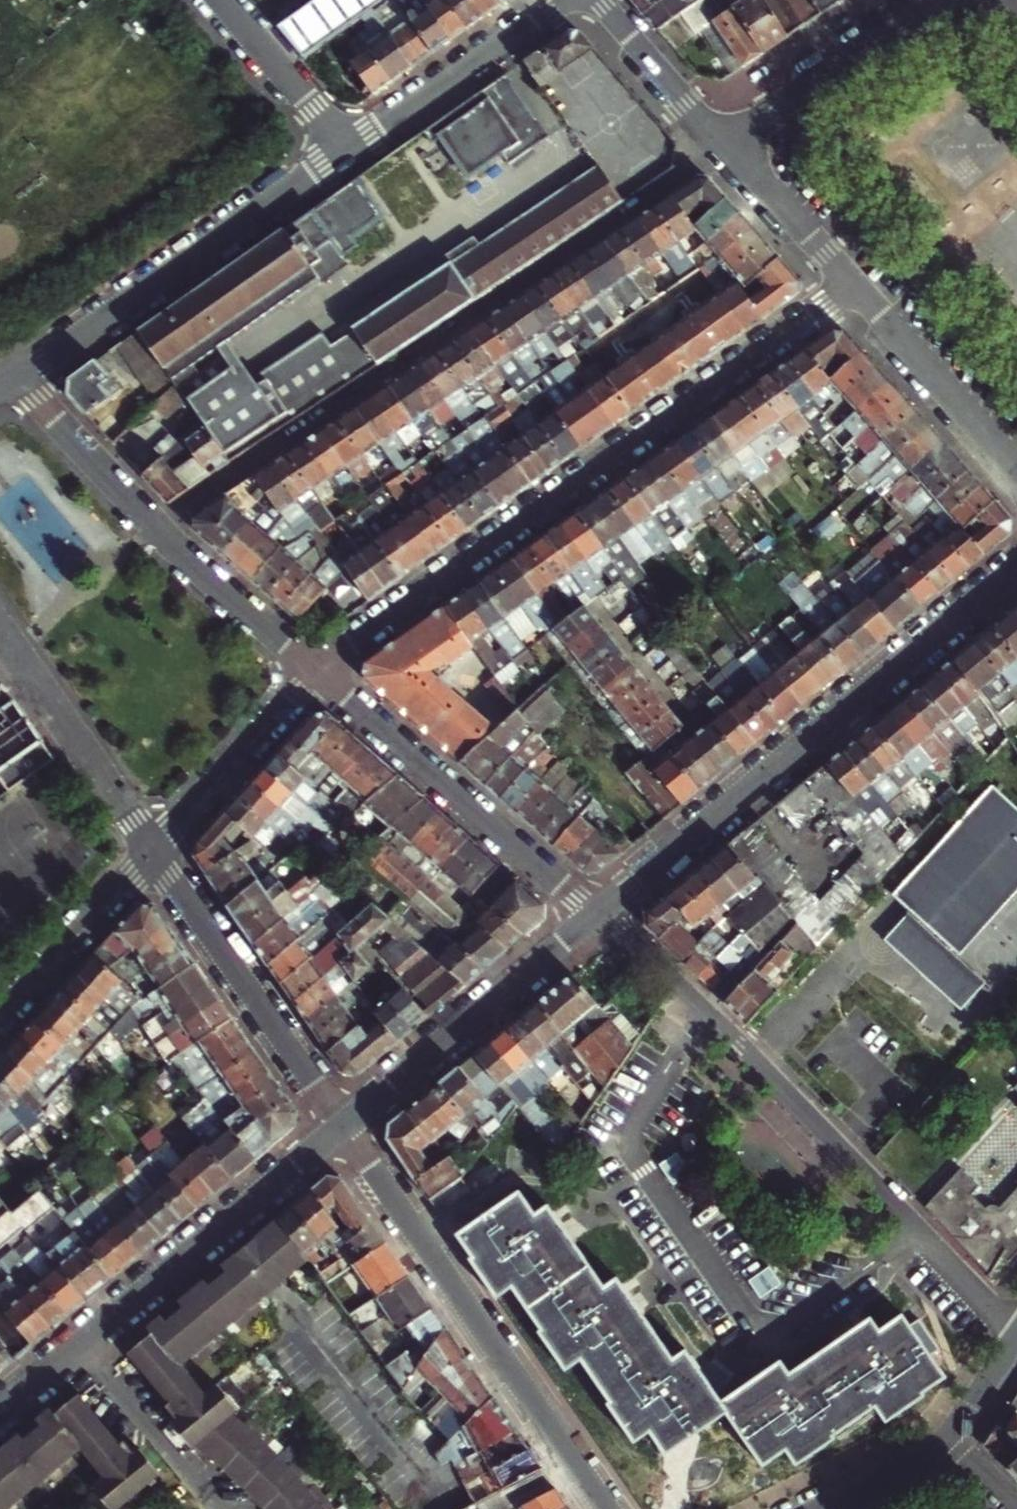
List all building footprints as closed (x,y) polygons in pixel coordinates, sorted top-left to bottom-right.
[(280,26),(306,57),(352,24),(372,10),(387,0),(317,0),(280,26)] [(372,10),(373,11),(412,67),(433,52),(395,0),(387,0),(372,10)] [(433,52),(450,40),(422,0),(395,0),(433,52)] [(450,40),(466,28),(446,0),(422,0),(450,40)] [(466,28),(482,17),(470,0),(446,0),(466,28)] [(482,17),(499,5),(496,0),(470,0),(482,17)] [(645,13),(664,0),(634,0),(645,13)] [(645,13),(658,28),(698,0),(664,0),(645,13)] [(668,40),(689,25),(696,34),(715,21),(745,65),(765,52),(730,0),(698,0),(658,28),(668,40)] [(763,0),(750,0),(743,5),(740,0),(730,0),(765,52),(788,36),(763,0)] [(788,36),(823,13),(814,0),(763,0),(788,36)] [(823,13),(842,0),(814,0),(823,13)] [(373,11),(372,10),(352,24),(355,28),(361,24),(367,32),(375,44),(369,48),(392,81),(412,67),(373,11)] [(567,30),(525,60),(534,73),(545,64),(552,60),(560,71),(594,46),(582,32),(567,30)] [(367,32),(360,36),(365,44),(369,48),(375,44),(367,32)] [(365,44),(352,53),(355,58),(350,61),(374,94),(392,81),(369,48),(365,44)] [(545,64),(553,76),(560,71),(552,60),(545,64)] [(508,73),(426,130),(435,142),(444,135),(472,174),(503,152),(510,163),(551,134),(508,73)] [(329,397),(625,201),(599,165),(481,243),(452,262),(355,328),(369,349),(347,364),(319,382),(329,397)] [(359,177),(285,229),(311,267),(321,281),(347,265),(343,257),(361,246),(355,234),(384,213),(359,177)] [(696,226),(728,197),(711,178),(700,177),(673,195),(696,226)] [(696,226),(673,195),(656,206),(655,206),(682,242),(699,230),(696,226)] [(742,212),(728,197),(696,226),(699,230),(700,230),(710,242),(742,212)] [(682,242),(655,206),(639,218),(665,253),(681,275),(697,263),(693,257),(688,251),(682,242)] [(755,228),(742,212),(710,242),(697,254),(707,267),(722,255),(723,257),(755,228)] [(665,253),(639,218),(622,228),(648,264),(658,277),(665,272),(655,259),(665,253)] [(640,269),(648,264),(622,228),(606,239),(606,240),(631,275),(643,290),(651,284),(640,269)] [(726,261),(733,268),(768,243),(755,228),(723,257),(722,255),(707,267),(703,270),(712,283),(717,280),(721,277),(725,274),(719,267),(726,261)] [(190,379),(185,372),(178,361),(311,267),(285,229),(140,331),(177,384),(188,399),(204,422),(232,462),(243,454),(190,379)] [(452,262),(481,243),(475,235),(447,254),(452,262)] [(623,280),(631,275),(606,240),(589,251),(615,286),(627,302),(635,297),(623,280)] [(768,243),(733,268),(739,275),(744,281),(739,285),(742,289),(782,258),(768,243)] [(697,254),(693,248),(688,251),(693,257),(697,254)] [(608,290),(615,286),(589,251),(572,262),(598,297),(615,321),(623,315),(618,308),(620,307),(608,290)] [(802,280),(782,258),(742,289),(763,318),(801,292),(802,280)] [(572,262),(555,273),(586,315),(602,337),(610,331),(590,303),(598,297),(572,262)] [(178,361),(185,372),(319,278),(311,267),(178,361)] [(586,315),(555,273),(539,284),(565,319),(570,326),(586,315)] [(739,275),(732,281),(735,285),(738,283),(739,285),(744,281),(739,275)] [(712,283),(721,295),(747,330),(763,318),(742,289),(739,285),(738,283),(735,285),(729,289),(723,281),(720,283),(717,280),(712,283)] [(522,295),(547,330),(560,348),(568,342),(556,325),(565,319),(539,284),(522,295)] [(648,297),(652,303),(652,302),(658,299),(654,293),(648,297)] [(505,307),(542,358),(546,363),(551,360),(548,355),(551,353),(538,337),(542,334),(547,330),(522,295),(505,307)] [(721,295),(704,306),(731,342),(747,330),(721,295)] [(640,304),(635,297),(627,302),(632,309),(640,304)] [(652,303),(648,297),(643,300),(647,306),(652,303)] [(731,342),(704,306),(688,318),(714,353),(731,342)] [(505,307),(489,318),(525,367),(526,369),(542,358),(505,307)] [(471,329),(506,377),(508,379),(525,367),(489,318),(472,329),(471,329)] [(672,330),(698,365),(714,353),(688,318),(672,330)] [(835,328),(807,349),(833,378),(864,350),(845,329),(835,328)] [(190,379),(243,454),(329,397),(319,382),(347,364),(323,329),(245,382),(226,354),(190,379)] [(497,383),(506,377),(471,329),(456,340),(455,340),(490,388),(503,405),(512,399),(519,394),(514,389),(505,395),(497,383)] [(655,341),(682,377),(698,365),(672,330),(655,341)] [(140,331),(119,346),(158,402),(177,384),(140,331)] [(554,351),(542,334),(538,337),(551,353),(554,351)] [(439,351),(474,399),(490,388),(455,340),(439,350),(439,351)] [(655,341),(639,353),(665,389),(682,377),(655,341)] [(572,348),(568,342),(560,348),(564,354),(572,348)] [(569,360),(574,367),(582,361),(580,359),(589,353),(585,348),(569,360)] [(791,360),(816,396),(832,379),(833,378),(807,349),(791,360)] [(877,365),(864,350),(833,378),(832,379),(845,394),(877,365)] [(439,351),(422,362),(454,407),(466,398),(475,412),(481,420),(486,416),(474,399),(439,351)] [(639,353),(622,365),(649,401),(665,389),(639,353)] [(552,371),(573,400),(599,436),(615,425),(589,389),(574,367),(569,360),(552,371)] [(823,406),(816,396),(791,360),(774,372),(805,416),(807,418),(823,406)] [(69,396),(88,416),(125,389),(98,361),(70,380),(69,396)] [(454,407),(422,362),(405,374),(440,423),(457,411),(454,407)] [(536,383),(552,371),(547,364),(531,376),(531,377),(536,383)] [(606,377),(632,413),(649,401),(622,365),(606,377)] [(877,365),(845,394),(826,410),(822,413),(829,421),(832,425),(835,422),(830,416),(838,410),(850,400),(858,409),(891,380),(877,365)] [(525,367),(508,379),(514,389),(519,386),(531,377),(531,376),(526,369),(525,367)] [(805,416),(774,372),(757,384),(789,428),(805,416)] [(388,385),(424,434),(433,447),(437,444),(435,441),(431,435),(443,427),(440,423),(405,374),(388,385)] [(589,389),(615,425),(632,413),(606,377),(589,389)] [(553,379),(539,388),(547,397),(548,400),(561,391),(553,379)] [(858,409),(847,419),(831,433),(844,448),(904,395),(891,380),(858,409)] [(177,384),(158,402),(154,406),(167,418),(188,399),(177,384)] [(757,384),(741,396),(776,445),(793,433),(789,428),(757,384)] [(413,442),(424,434),(388,385),(372,396),(398,432),(410,449),(416,446),(413,442)] [(514,389),(519,394),(523,391),(519,386),(514,389)] [(547,397),(539,388),(531,393),(539,403),(547,397)] [(540,424),(567,460),(583,448),(557,412),(549,418),(539,403),(531,393),(527,397),(523,391),(519,394),(523,399),(540,424)] [(516,404),(523,399),(519,394),(512,399),(516,404)] [(858,463),(873,450),(917,410),(904,395),(844,448),(852,457),(858,463)] [(404,474),(414,466),(420,463),(413,453),(410,449),(402,455),(390,437),(398,432),(372,396),(355,407),(381,443),(397,465),(404,474)] [(776,445),(741,396),(725,407),(759,455),(761,457),(768,468),(784,456),(782,452),(776,445)] [(523,415),(516,404),(512,399),(503,405),(514,421),(523,415)] [(573,400),(557,412),(583,448),(599,436),(573,400)] [(847,419),(858,409),(850,400),(838,410),(847,419)] [(508,447),(534,483),(551,471),(525,435),(514,421),(503,405),(486,416),(503,440),(508,447)] [(373,449),(381,443),(355,407),(339,418),(338,419),(387,486),(395,480),(398,478),(404,474),(397,465),(389,471),(373,449)] [(709,419),(734,455),(743,467),(759,455),(725,407),(709,419)] [(917,410),(873,450),(880,457),(891,446),(898,454),(931,425),(917,410)] [(481,420),(475,412),(464,420),(469,428),(481,420)] [(481,420),(469,428),(481,444),(487,452),(503,440),(486,416),(481,420)] [(338,419),(322,430),(348,466),(356,460),(373,484),(365,490),(371,497),(380,491),(387,486),(338,419)] [(709,419),(692,431),(723,474),(731,485),(736,492),(742,488),(737,482),(740,480),(726,461),(734,455),(709,419)] [(202,446),(213,461),(219,470),(232,462),(204,422),(187,438),(189,441),(192,440),(198,448),(202,446)] [(540,424),(525,435),(551,471),(567,460),(540,424)] [(884,493),(944,440),(931,425),(898,454),(871,478),(884,493)] [(816,431),(812,426),(807,430),(811,435),(816,431)] [(322,430),(305,441),(340,490),(352,482),(365,501),(371,497),(365,490),(348,466),(322,430)] [(469,438),(465,431),(453,440),(457,446),(469,438)] [(692,431),(676,443),(706,486),(723,474),(692,431)] [(447,433),(435,441),(437,444),(433,447),(436,451),(440,448),(453,440),(447,433)] [(793,433),(776,445),(782,452),(798,440),(793,433)] [(165,459),(181,443),(174,435),(158,451),(165,459)] [(171,503),(211,475),(206,466),(213,461),(202,446),(198,448),(192,440),(189,441),(187,438),(181,443),(165,459),(146,477),(171,503)] [(449,460),(461,451),(457,446),(453,440),(440,448),(449,460)] [(957,455),(944,440),(884,493),(884,494),(890,500),(918,476),(925,483),(957,455)] [(340,490),(305,441),(289,453),(288,453),(323,501),(324,501),(340,490)] [(706,486),(676,443),(660,454),(692,499),(707,487),(706,486)] [(518,495),(492,459),(487,452),(481,444),(465,456),(467,459),(501,506),(518,495)] [(508,447),(492,459),(518,495),(534,483),(508,447)] [(420,448),(418,449),(413,453),(420,463),(425,459),(427,458),(420,448)] [(272,464),(298,500),(307,511),(315,506),(323,501),(288,453),(273,464),(272,464)] [(676,511),(678,514),(686,508),(697,523),(704,517),(698,508),(692,499),(660,454),(643,466),(676,511)] [(970,470),(957,455),(925,483),(905,501),(918,516),(924,511),(938,498),(970,470)] [(768,468),(761,457),(753,463),(755,467),(760,474),(768,468)] [(423,468),(434,483),(457,514),(446,521),(458,538),(485,518),(459,482),(447,491),(439,480),(442,477),(431,462),(429,464),(425,459),(420,463),(423,468)] [(459,482),(485,518),(501,506),(467,459),(450,471),(459,482)] [(420,463),(414,466),(418,472),(423,468),(420,463)] [(289,506),(298,500),(272,464),(256,475),(263,487),(268,493),(271,498),(285,517),(300,539),(303,536),(298,528),(303,525),(289,506)] [(659,523),(676,511),(643,466),(627,478),(659,523)] [(752,480),(760,474),(755,467),(747,473),(752,480)] [(949,511),(951,513),(983,485),(970,470),(938,498),(949,511)] [(407,479),(404,474),(398,478),(402,483),(407,479)] [(256,475),(236,488),(246,502),(263,487),(256,475)] [(627,478),(611,490),(645,538),(662,526),(659,523),(627,478)] [(427,506),(420,496),(411,502),(395,480),(387,486),(392,494),(400,504),(410,517),(427,506)] [(418,494),(420,496),(427,506),(453,541),(458,538),(446,521),(457,514),(434,483),(418,494)] [(731,485),(715,498),(720,505),(736,493),(736,492),(731,485)] [(964,528),(996,500),(983,485),(951,513),(962,526),(964,528)] [(387,486),(380,491),(385,499),(392,494),(387,486)] [(645,538),(611,490),(595,501),(620,536),(641,565),(657,553),(649,543),(645,538)] [(374,502),(388,521),(420,565),(436,553),(410,517),(400,504),(393,509),(385,499),(380,491),(371,497),(374,502)] [(265,502),(271,498),(268,493),(262,497),(265,502)] [(192,518),(192,526),(192,527),(209,542),(238,509),(243,505),(240,501),(235,504),(228,494),(192,518)] [(704,517),(720,505),(715,498),(714,496),(698,508),(704,517)] [(366,507),(374,502),(371,497),(365,501),(363,502),(366,507)] [(268,506),(254,523),(225,556),(240,569),(285,517),(271,498),(265,502),(268,506)] [(924,511),(928,515),(935,524),(949,511),(938,498),(924,511)] [(307,511),(298,500),(289,506),(303,525),(298,528),(303,536),(313,529),(317,527),(316,524),(307,511)] [(1013,519),(996,500),(964,528),(986,553),(1011,532),(1013,519)] [(323,501),(315,506),(324,518),(316,524),(317,527),(321,532),(337,520),(324,501),(323,501)] [(595,501),(578,513),(621,572),(622,571),(626,576),(631,572),(628,567),(629,566),(612,542),(620,536),(595,501)] [(364,523),(373,516),(366,507),(363,502),(354,508),(362,519),(364,523)] [(453,541),(427,506),(410,517),(436,553),(453,541)] [(238,509),(209,542),(225,556),(254,523),(238,509)] [(621,572),(578,513),(562,525),(597,573),(607,566),(610,569),(613,571),(620,581),(626,576),(622,571),(621,572)] [(420,565),(388,521),(380,526),(373,516),(364,523),(370,531),(403,577),(420,565)] [(284,549),(300,539),(285,517),(240,569),(255,582),(284,549)] [(362,519),(345,531),(352,541),(353,542),(370,531),(364,523),(362,519)] [(914,527),(918,523),(915,519),(910,523),(914,527)] [(341,525),(337,520),(321,532),(328,542),(337,536),(333,531),(341,525)] [(689,529),(685,524),(680,528),(684,532),(689,529)] [(562,525),(546,536),(581,585),(586,581),(597,573),(562,525)] [(971,567),(986,553),(964,528),(962,526),(952,531),(945,536),(971,567)] [(939,528),(924,542),(930,549),(945,536),(939,528)] [(303,536),(300,539),(284,549),(255,582),(270,595),(299,562),(309,554),(302,545),(317,535),(313,529),(303,536)] [(370,531),(353,542),(387,589),(403,577),(370,531)] [(666,532),(649,543),(657,553),(672,541),(666,532)] [(955,579),(930,549),(924,542),(916,533),(910,537),(914,542),(912,543),(923,556),(915,562),(940,592),(955,579)] [(546,536),(529,548),(555,583),(573,608),(577,614),(587,606),(593,602),(587,594),(581,585),(546,536)] [(971,567),(945,536),(930,549),(955,579),(971,567)] [(387,589),(353,542),(352,541),(336,552),(348,569),(371,600),(387,589)] [(883,558),(924,607),(940,592),(915,562),(900,545),(883,558)] [(316,548),(309,554),(299,562),(270,595),(285,608),(322,566),(316,548)] [(529,548),(513,560),(561,626),(570,619),(566,614),(560,605),(562,604),(549,587),(555,583),(529,548)] [(334,584),(348,569),(336,552),(335,551),(326,561),(334,584)] [(883,558),(863,573),(879,593),(870,599),(896,630),(924,607),(883,558)] [(513,560),(496,571),(537,628),(541,624),(549,634),(555,630),(561,626),(513,560)] [(326,561),(322,566),(285,608),(300,621),(334,584),(326,561)] [(607,566),(597,573),(601,579),(613,571),(610,569),(607,566)] [(537,628),(496,571),(481,583),(515,631),(523,641),(529,650),(533,646),(544,638),(537,628)] [(896,630),(870,599),(854,580),(848,573),(841,579),(853,593),(861,603),(852,609),(881,643),(896,630)] [(844,600),(853,593),(841,579),(838,581),(842,586),(837,591),(844,600)] [(587,594),(592,590),(586,581),(581,585),(587,594)] [(833,585),(837,591),(842,586),(838,581),(833,585)] [(593,602),(609,589),(603,582),(592,590),(587,594),(593,602)] [(481,583),(464,594),(499,642),(515,631),(481,583)] [(464,594),(448,606),(477,646),(496,674),(506,666),(513,662),(505,650),(499,642),(464,594)] [(817,598),(822,603),(826,599),(822,594),(817,598)] [(448,606),(431,618),(460,658),(477,646),(448,606)] [(554,644),(560,652),(598,620),(587,606),(577,614),(570,619),(561,626),(555,630),(562,637),(554,644)] [(803,610),(807,615),(812,611),(808,606),(803,610)] [(573,608),(566,614),(570,619),(577,614),(573,608)] [(992,626),(1016,656),(1016,613),(1013,608),(992,626)] [(837,622),(865,656),(881,643),(852,609),(837,622)] [(824,690),(850,668),(822,634),(814,641),(794,617),(783,627),(802,650),(796,656),(824,690)] [(460,658),(431,618),(414,630),(438,662),(443,657),(450,665),(460,658)] [(598,620),(560,652),(570,664),(573,667),(611,636),(598,620)] [(850,668),(865,656),(837,622),(822,634),(850,668)] [(976,639),(1012,692),(1016,689),(1016,690),(1016,656),(992,626),(976,639)] [(494,733),(460,699),(455,703),(431,679),(436,675),(436,674),(430,667),(438,662),(414,630),(363,666),(362,676),(407,714),(462,763),(494,733)] [(786,665),(777,672),(804,706),(824,690),(796,656),(776,632),(757,648),(761,653),(766,649),(769,653),(774,649),(777,653),(786,665)] [(593,676),(623,651),(611,636),(573,667),(585,682),(593,676)] [(1012,692),(976,639),(954,657),(977,691),(982,687),(1000,711),(1016,698),(1012,692)] [(515,642),(505,650),(513,662),(520,656),(529,650),(523,641),(517,645),(515,642)] [(683,653),(676,644),(667,651),(675,659),(683,653)] [(528,664),(535,659),(529,650),(520,656),(528,664)] [(635,666),(623,651),(593,676),(599,683),(605,691),(635,666)] [(683,653),(675,659),(688,675),(696,668),(683,653)] [(777,653),(768,661),(777,672),(786,665),(777,653)] [(520,656),(513,662),(519,671),(528,664),(520,656)] [(745,665),(745,666),(751,662),(746,657),(741,661),(745,665)] [(977,691),(954,657),(937,671),(979,723),(992,713),(977,691)] [(436,674),(443,669),(438,662),(430,667),(436,674)] [(513,662),(506,666),(515,677),(521,673),(519,671),(513,662)] [(496,674),(504,685),(515,677),(506,666),(496,674)] [(635,666),(605,691),(597,697),(610,713),(648,681),(635,666)] [(751,673),(761,685),(789,719),(804,706),(777,672),(770,678),(760,666),(751,673)] [(734,682),(742,676),(734,667),(726,673),(731,679),(734,682)] [(698,687),(706,680),(696,668),(688,675),(698,687)] [(937,671),(922,683),(964,735),(970,730),(979,723),(937,671)] [(758,744),(774,731),(746,697),(740,702),(725,684),(731,679),(726,673),(711,686),(758,744)] [(460,699),(436,675),(431,679),(455,703),(460,699)] [(746,697),(774,731),(789,719),(761,685),(754,691),(742,676),(734,682),(746,697)] [(623,728),(630,722),(661,697),(648,681),(610,713),(623,728)] [(714,722),(743,756),(758,744),(711,686),(708,682),(696,692),(709,708),(705,711),(708,715),(714,710),(721,717),(714,722)] [(591,689),(597,697),(605,691),(599,683),(591,689)] [(964,735),(922,683),(906,696),(948,748),(962,766),(978,752),(964,735)] [(8,792),(54,759),(3,686),(0,689),(0,782),(8,792)] [(546,686),(537,695),(533,699),(520,710),(537,731),(541,735),(552,725),(565,713),(567,711),(546,686)] [(948,748),(906,696),(890,709),(932,761),(948,748)] [(661,697),(630,722),(643,737),(673,712),(661,697)] [(1016,698),(1000,711),(997,713),(1002,718),(1016,706),(1016,697),(1016,698)] [(932,761),(890,709),(875,722),(917,774),(932,761)] [(525,729),(532,736),(537,731),(520,710),(517,713),(494,733),(462,763),(487,785),(515,755),(526,743),(518,736),(525,729)] [(726,770),(743,756),(714,722),(708,727),(702,720),(708,715),(705,711),(692,721),(691,723),(692,727),(698,735),(726,770)] [(315,713),(299,731),(313,743),(301,756),(307,761),(341,723),(329,712),(315,713)] [(635,743),(647,758),(664,744),(682,729),(685,727),(673,712),(643,737),(635,743)] [(708,727),(714,722),(708,715),(702,720),(708,727)] [(643,737),(630,722),(623,728),(635,743),(643,737)] [(875,722),(860,735),(902,786),(906,791),(921,778),(917,774),(875,722)] [(356,736),(341,723),(307,761),(302,766),(306,769),(302,774),(314,785),(356,736)] [(720,776),(691,741),(682,729),(664,744),(668,748),(674,742),(680,749),(674,755),(702,790),(720,776)] [(970,730),(964,735),(978,752),(979,754),(985,749),(970,730)] [(302,766),(307,761),(301,756),(313,743),(299,731),(279,753),(302,774),(306,769),(302,766)] [(1006,732),(995,743),(999,747),(1009,736),(1006,732)] [(694,738),(691,741),(720,776),(723,773),(726,770),(698,735),(694,738)] [(860,735),(844,748),(886,799),(902,786),(860,735)] [(356,736),(314,785),(322,792),(336,776),(336,772),(345,780),(371,750),(356,736)] [(538,759),(550,746),(543,737),(530,751),(534,755),(538,759)] [(993,740),(985,749),(979,754),(986,761),(999,747),(995,743),(993,740)] [(674,755),(680,749),(674,742),(668,748),(674,755)] [(702,790),(674,755),(666,761),(660,754),(668,748),(664,744),(647,758),(685,804),(702,790)] [(562,760),(550,746),(538,759),(544,765),(550,758),(558,764),(562,760)] [(844,748),(828,761),(872,814),(882,806),(886,810),(895,820),(900,816),(886,799),(844,748)] [(386,763),(371,750),(345,780),(351,786),(335,804),(340,808),(343,804),(347,807),(348,806),(386,763)] [(279,753),(265,767),(307,806),(313,800),(318,804),(325,811),(333,802),(329,798),(325,802),(320,798),(324,794),(322,792),(314,785),(302,774),(279,753)] [(502,799),(530,768),(525,764),(515,755),(487,785),(502,799)] [(534,755),(525,764),(530,768),(538,759),(534,755)] [(628,773),(666,819),(685,804),(647,758),(628,773)] [(516,811),(551,772),(544,765),(538,759),(530,768),(502,799),(516,811)] [(573,773),(562,760),(558,764),(551,772),(558,777),(561,774),(568,779),(573,773)] [(804,781),(777,803),(796,826),(824,804),(865,852),(821,900),(752,823),(729,843),(758,877),(760,877),(767,884),(799,922),(812,937),(819,945),(904,852),(897,843),(876,819),(872,814),(828,761),(804,781)] [(401,776),(386,763),(348,806),(357,814),(401,776)] [(265,767),(252,782),(298,824),(304,817),(326,840),(336,832),(330,826),(312,810),(307,806),(265,767)] [(336,776),(322,792),(324,794),(329,798),(345,780),(336,772),(336,776)] [(556,793),(568,779),(561,774),(558,777),(551,772),(516,811),(530,822),(556,793)] [(573,773),(568,779),(572,783),(577,777),(573,773)] [(359,857),(382,838),(427,799),(401,776),(357,814),(346,823),(357,837),(344,847),(337,840),(341,836),(337,831),(336,832),(326,840),(318,847),(340,873),(359,857)] [(351,786),(345,780),(329,798),(333,802),(335,804),(351,786)] [(252,782),(239,797),(268,823),(274,816),(284,825),(295,835),(298,831),(295,827),(298,824),(252,782)] [(993,783),(895,893),(960,952),(1016,889),(1016,805),(993,783)] [(958,793),(952,785),(937,798),(945,807),(958,793)] [(542,834),(556,846),(582,815),(595,800),(584,786),(569,803),(542,834)] [(569,803),(556,793),(530,822),(542,834),(569,803)] [(329,798),(324,794),(320,798),(325,802),(329,798)] [(268,823),(239,797),(226,811),(255,836),(255,837),(261,831),(273,842),(278,846),(285,852),(292,845),(278,832),(268,823)] [(427,799),(382,838),(390,845),(394,841),(406,852),(441,811),(427,799)] [(335,804),(333,802),(325,811),(318,804),(312,810),(330,826),(336,819),(339,816),(344,811),(340,808),(335,804)] [(634,846),(652,831),(644,822),(633,832),(609,803),(603,808),(605,811),(634,846)] [(346,823),(357,814),(348,806),(347,807),(344,811),(339,816),(346,823)] [(882,806),(872,814),(876,819),(886,810),(882,806)] [(196,858),(207,873),(240,851),(253,842),(251,840),(255,836),(226,811),(197,842),(196,858)] [(421,865),(456,824),(441,811),(406,852),(421,865)] [(602,873),(634,846),(605,811),(593,825),(597,829),(571,859),(585,872),(602,873)] [(582,815),(556,846),(571,859),(597,829),(593,825),(582,815)] [(274,816),(268,823),(278,832),(284,825),(274,816)] [(346,823),(339,816),(336,819),(343,826),(346,823)] [(337,831),(343,826),(336,819),(330,826),(336,832),(337,831)] [(433,882),(471,838),(456,824),(421,865),(430,872),(426,877),(433,882)] [(918,837),(911,829),(897,843),(904,852),(918,837)] [(261,831),(255,837),(264,845),(268,849),(273,842),(261,831)] [(244,857),(240,851),(207,873),(218,890),(252,868),(250,866),(266,854),(260,849),(264,845),(255,837),(255,836),(251,840),(253,842),(258,847),(244,857)] [(367,864),(410,901),(486,969),(509,950),(463,909),(447,895),(433,882),(426,877),(417,869),(390,845),(382,838),(359,857),(367,864)] [(486,851),(471,838),(433,882),(447,895),(486,851)] [(758,877),(729,843),(712,856),(749,900),(756,894),(749,886),(755,881),(762,889),(767,884),(760,877),(758,877)] [(268,849),(264,845),(260,849),(266,854),(270,851),(268,849)] [(285,852),(278,846),(272,852),(283,862),(298,850),(292,845),(285,852)] [(252,868),(218,890),(230,907),(272,871),(283,862),(272,852),(270,851),(266,854),(250,866),(252,868)] [(501,864),(486,851),(447,895),(463,909),(474,896),(501,864)] [(712,856),(697,868),(735,914),(749,900),(712,856)] [(348,880),(367,864),(359,857),(340,873),(348,880)] [(735,914),(697,868),(683,881),(713,916),(722,926),(730,919),(735,914)] [(230,907),(244,928),(288,892),(281,882),(280,882),(272,871),(230,907)] [(348,880),(340,873),(332,879),(349,898),(359,889),(348,880)] [(312,883),(319,891),(327,884),(320,876),(312,883)] [(547,904),(518,879),(494,907),(527,935),(546,919),(547,904)] [(683,881),(668,893),(695,925),(698,928),(713,916),(683,881)] [(799,922),(767,884),(762,889),(756,894),(749,900),(735,914),(730,919),(745,934),(747,936),(757,946),(745,958),(714,989),(726,1001),(769,955),(799,922)] [(270,965),(324,919),(334,910),(319,891),(299,907),(255,944),(270,965)] [(288,892),(244,928),(255,944),(299,907),(289,893),(288,892)] [(646,926),(660,937),(675,921),(681,921),(689,929),(695,925),(668,893),(646,911),(646,926)] [(527,935),(494,907),(487,914),(476,904),(479,901),(474,896),(463,909),(509,950),(527,935)] [(486,969),(410,901),(402,910),(406,913),(403,916),(434,943),(427,950),(467,985),(486,969)] [(114,965),(170,926),(155,906),(142,903),(95,954),(115,972),(118,969),(114,965)] [(394,920),(376,905),(360,918),(375,936),(385,928),(401,943),(409,934),(394,920)] [(406,913),(402,910),(394,920),(409,934),(427,950),(434,943),(403,916),(406,913)] [(885,938),(963,1009),(988,980),(910,910),(885,938)] [(353,955),(361,948),(375,936),(360,918),(340,935),(353,955)] [(283,983),(337,937),(324,919),(270,965),(283,983)] [(722,926),(725,930),(728,927),(740,938),(745,934),(730,919),(722,926)] [(675,921),(660,937),(661,941),(684,961),(703,943),(693,932),(698,928),(695,925),(689,929),(681,921),(675,921)] [(784,969),(797,954),(804,947),(812,937),(799,922),(769,955),(784,969)] [(183,946),(170,926),(114,965),(118,969),(115,972),(116,973),(127,984),(183,946)] [(725,930),(722,926),(707,939),(703,943),(684,961),(701,976),(734,947),(721,935),(725,930)] [(383,959),(430,1016),(467,985),(427,950),(409,934),(401,943),(404,946),(401,950),(397,946),(383,959)] [(296,1002),(328,975),(322,967),(337,955),(343,963),(346,961),(353,955),(340,935),(337,937),(283,983),(296,1002)] [(183,946),(127,984),(144,999),(196,965),(183,946)] [(745,958),(734,947),(701,976),(714,989),(745,958)] [(804,947),(797,954),(805,961),(812,954),(804,947)] [(358,980),(369,970),(375,966),(370,960),(361,948),(353,955),(346,961),(358,980)] [(383,959),(378,953),(370,960),(375,966),(383,959)] [(116,973),(115,972),(95,954),(79,972),(125,1015),(132,1008),(144,999),(127,984),(116,973)] [(322,967),(328,975),(343,963),(337,955),(322,967)] [(748,1024),(779,990),(774,986),(787,972),(784,969),(769,955),(726,1001),(748,1024)] [(415,1029),(430,1016),(414,997),(383,959),(375,966),(369,970),(376,979),(380,976),(393,991),(396,994),(391,998),(415,1029)] [(309,1020),(355,982),(358,980),(346,961),(343,963),(328,975),(296,1002),(309,1020)] [(211,987),(196,965),(144,999),(132,1008),(145,1026),(171,1009),(173,1012),(211,987)] [(372,1003),(378,1012),(400,1041),(415,1029),(391,998),(376,979),(369,970),(358,980),(355,982),(363,992),(367,996),(372,1003)] [(79,972),(64,989),(95,1017),(108,1029),(110,1031),(125,1015),(79,972)] [(574,973),(538,1002),(581,1052),(585,1057),(607,1083),(633,1046),(635,1044),(603,1007),(574,973)] [(363,992),(355,982),(309,1020),(319,1036),(348,1011),(363,1000),(359,995),(363,992)] [(222,1003),(211,987),(173,1012),(178,1021),(156,1035),(150,1026),(146,1029),(157,1045),(222,1003)] [(64,989),(50,1004),(96,1047),(110,1031),(108,1029),(102,1034),(90,1022),(95,1017),(64,989)] [(356,1017),(372,1003),(367,996),(363,1000),(348,1011),(355,1020),(356,1017)] [(581,1052),(538,1002),(523,1015),(569,1070),(573,1067),(570,1063),(581,1052)] [(233,1019),(222,1003),(157,1045),(170,1062),(173,1059),(170,1054),(182,1046),(185,1051),(199,1041),(233,1019)] [(330,1052),(378,1012),(372,1003),(356,1017),(355,1020),(348,1011),(319,1036),(330,1052)] [(96,1047),(50,1004),(35,1020),(82,1062),(96,1047)] [(400,1041),(378,1012),(330,1052),(344,1073),(360,1075),(400,1041)] [(523,1015),(507,1028),(543,1071),(548,1066),(556,1076),(560,1072),(569,1082),(567,1084),(574,1092),(568,1101),(584,1119),(595,1101),(586,1090),(569,1070),(523,1015)] [(244,1035),(233,1019),(199,1041),(205,1050),(199,1053),(186,1061),(181,1053),(173,1059),(186,1074),(190,1071),(210,1058),(244,1035)] [(82,1062),(35,1020),(21,1035),(68,1078),(82,1062)] [(543,1071),(507,1028),(491,1041),(573,1138),(584,1119),(568,1101),(543,1071)] [(21,1035),(8,1050),(34,1082),(39,1076),(55,1091),(68,1078),(21,1035)] [(221,1074),(255,1052),(244,1035),(210,1058),(217,1067),(209,1070),(196,1079),(190,1071),(186,1074),(199,1089),(203,1086),(221,1074)] [(573,1138),(491,1041),(476,1053),(502,1085),(514,1099),(519,1105),(561,1157),(573,1138)] [(8,1050),(0,1059),(0,1070),(32,1108),(39,1103),(41,1106),(49,1100),(34,1082),(8,1050)] [(223,1098),(233,1091),(267,1068),(255,1052),(221,1074),(228,1085),(222,1086),(209,1095),(203,1086),(199,1089),(206,1097),(212,1106),(216,1103),(223,1098)] [(585,1057),(581,1052),(570,1063),(573,1067),(585,1057)] [(476,1053),(442,1082),(468,1114),(472,1118),(476,1123),(481,1129),(491,1141),(512,1114),(508,1110),(502,1115),(499,1113),(497,1110),(497,1105),(494,1102),(489,1101),(486,1097),(502,1085),(476,1053)] [(267,1068),(233,1091),(238,1099),(228,1106),(221,1111),(216,1103),(212,1106),(224,1121),(278,1084),(267,1068)] [(0,1070),(0,1099),(21,1124),(35,1112),(32,1108),(0,1070)] [(468,1114),(442,1082),(424,1096),(451,1128),(460,1139),(462,1141),(476,1123),(472,1118),(468,1122),(468,1125),(460,1120),(468,1114)] [(278,1084),(224,1121),(256,1160),(286,1136),(295,1128),(298,1113),(289,1101),(278,1084)] [(595,1084),(586,1090),(595,1101),(602,1092),(595,1084)] [(223,1098),(228,1106),(238,1099),(233,1091),(223,1098)] [(424,1096),(408,1110),(434,1142),(439,1148),(448,1159),(452,1155),(454,1151),(450,1146),(442,1135),(451,1128),(424,1096)] [(189,1124),(209,1147),(234,1179),(256,1160),(224,1121),(212,1106),(206,1097),(190,1112),(184,1117),(189,1124)] [(0,1099),(0,1127),(7,1136),(21,1124),(0,1099)] [(519,1105),(514,1099),(499,1113),(502,1115),(508,1110),(512,1114),(519,1105)] [(434,1142),(408,1110),(392,1123),(390,1140),(418,1180),(448,1159),(439,1148),(428,1156),(424,1150),(434,1142)] [(476,1123),(462,1141),(467,1147),(481,1129),(476,1123)] [(214,1195),(234,1179),(209,1147),(189,1124),(169,1141),(214,1195)] [(442,1135),(450,1146),(460,1139),(451,1128),(442,1135)] [(448,1159),(418,1180),(431,1199),(465,1174),(491,1141),(481,1129),(467,1147),(456,1160),(452,1155),(448,1159)] [(169,1141),(154,1153),(198,1208),(214,1195),(169,1141)] [(138,1165),(183,1221),(198,1208),(154,1153),(138,1165)] [(115,1178),(118,1182),(126,1191),(138,1207),(163,1237),(183,1221),(138,1165),(130,1155),(109,1172),(115,1178)] [(999,1212),(996,1209),(991,1208),(986,1209),(983,1211),(968,1199),(979,1188),(959,1170),(926,1206),(991,1274),(1002,1255),(1009,1261),(1016,1252),(1016,1193),(999,1212)] [(314,1189),(349,1240),(374,1223),(344,1179),(328,1176),(314,1189)] [(95,1194),(105,1208),(143,1254),(163,1237),(138,1207),(126,1191),(118,1182),(115,1178),(95,1194)] [(314,1189),(295,1205),(320,1242),(318,1244),(326,1256),(349,1240),(314,1189)] [(0,1219),(0,1248),(7,1242),(24,1228),(30,1235),(58,1212),(41,1191),(14,1214),(11,1210),(0,1219)] [(673,1360),(649,1326),(617,1280),(605,1288),(548,1206),(536,1214),(520,1191),(459,1233),(475,1255),(472,1258),(498,1295),(513,1285),(569,1367),(584,1356),(614,1399),(611,1401),(637,1439),(652,1429),(669,1452),(730,1410),(765,1462),(787,1448),(799,1463),(836,1438),(834,1434),(878,1405),(887,1421),(926,1395),(924,1392),(947,1376),(933,1356),(943,1349),(923,1321),(922,1318),(912,1325),(905,1314),(882,1330),(873,1318),(791,1374),(782,1362),(722,1404),(685,1352),(673,1360)] [(0,1197),(0,1219),(11,1210),(0,1197)] [(127,1267),(91,1220),(80,1205),(79,1207),(74,1201),(60,1213),(72,1228),(76,1233),(113,1278),(127,1267)] [(320,1242),(295,1205),(280,1217),(306,1253),(318,1244),(320,1242)] [(91,1220),(127,1267),(143,1254),(105,1208),(91,1220)] [(131,1341),(136,1347),(130,1351),(166,1395),(163,1398),(178,1416),(172,1421),(193,1446),(198,1442),(206,1450),(227,1468),(266,1507),(267,1508),(335,1508),(333,1507),(340,1502),(320,1477),(313,1482),(293,1460),(299,1454),(288,1443),(282,1448),(272,1439),(277,1433),(252,1411),(247,1417),(237,1408),(241,1406),(220,1380),(205,1393),(182,1365),(197,1353),(204,1361),(224,1344),(218,1336),(239,1318),(246,1326),(267,1308),(260,1300),(310,1259),(306,1253),(280,1217),(131,1341)] [(374,1223),(349,1240),(326,1256),(318,1262),(314,1265),(328,1284),(334,1280),(342,1275),(388,1243),(374,1223)] [(24,1228),(7,1242),(12,1247),(21,1240),(30,1250),(38,1244),(30,1235),(24,1228)] [(68,1239),(48,1256),(86,1301),(113,1278),(76,1233),(72,1228),(64,1234),(68,1239)] [(0,1248),(0,1262),(14,1250),(12,1247),(7,1242),(0,1248)] [(399,1260),(388,1243),(342,1275),(354,1291),(399,1260)] [(38,1244),(30,1250),(20,1258),(27,1266),(44,1252),(38,1244)] [(44,1252),(27,1266),(68,1315),(86,1301),(48,1256),(44,1252)] [(354,1291),(365,1306),(410,1276),(399,1260),(354,1291)] [(27,1266),(12,1279),(53,1328),(68,1315),(27,1266)] [(33,1344),(53,1328),(12,1279),(3,1268),(0,1270),(0,1303),(33,1344)] [(410,1276),(365,1306),(356,1312),(350,1316),(362,1333),(421,1292),(410,1276)] [(341,1291),(334,1280),(328,1284),(333,1292),(335,1295),(341,1291)] [(428,1454),(447,1436),(432,1421),(416,1406),(404,1393),(373,1349),(362,1333),(350,1316),(340,1301),(335,1295),(333,1292),(312,1308),(385,1412),(428,1454)] [(432,1308),(421,1292),(362,1333),(373,1349),(394,1334),(403,1328),(432,1308)] [(346,1297),(340,1301),(350,1316),(356,1312),(346,1297)] [(33,1344),(0,1303),(0,1340),(16,1359),(33,1344)] [(401,1344),(394,1334),(373,1349),(404,1393),(446,1328),(432,1308),(403,1328),(410,1339),(401,1344)] [(433,1385),(464,1354),(446,1328),(404,1393),(416,1406),(434,1388),(433,1385)] [(16,1359),(0,1340),(0,1372),(16,1359)] [(477,1373),(464,1354),(433,1385),(434,1388),(416,1406),(432,1421),(477,1373)] [(451,1440),(493,1396),(477,1373),(432,1421),(447,1436),(451,1440)] [(17,1501),(24,1508),(36,1498),(30,1491),(49,1476),(55,1483),(80,1463),(74,1455),(84,1447),(107,1475),(93,1486),(112,1508),(119,1508),(163,1472),(142,1446),(136,1451),(121,1433),(117,1437),(80,1393),(74,1398),(70,1393),(30,1427),(0,1451),(0,1508),(8,1508),(17,1501)] [(518,1431),(493,1396),(451,1440),(435,1456),(442,1465),(475,1448),(478,1452),(518,1431)] [(1008,1468),(1016,1460),(1016,1399),(986,1446),(1008,1468)] [(530,1450),(518,1431),(478,1452),(455,1464),(465,1480),(467,1484),(530,1450)] [(467,1484),(479,1502),(513,1483),(542,1467),(530,1450),(467,1484)] [(1008,1468),(1016,1476),(1016,1460),(1008,1468)] [(479,1508),(517,1508),(520,1507),(522,1508),(523,1508),(557,1489),(542,1467),(513,1483),(479,1502),(475,1504),(479,1508)] [(433,1508),(466,1508),(475,1504),(479,1502),(467,1484),(465,1480),(428,1500),(433,1508)] [(569,1506),(557,1489),(523,1508),(564,1508),(569,1506)]
